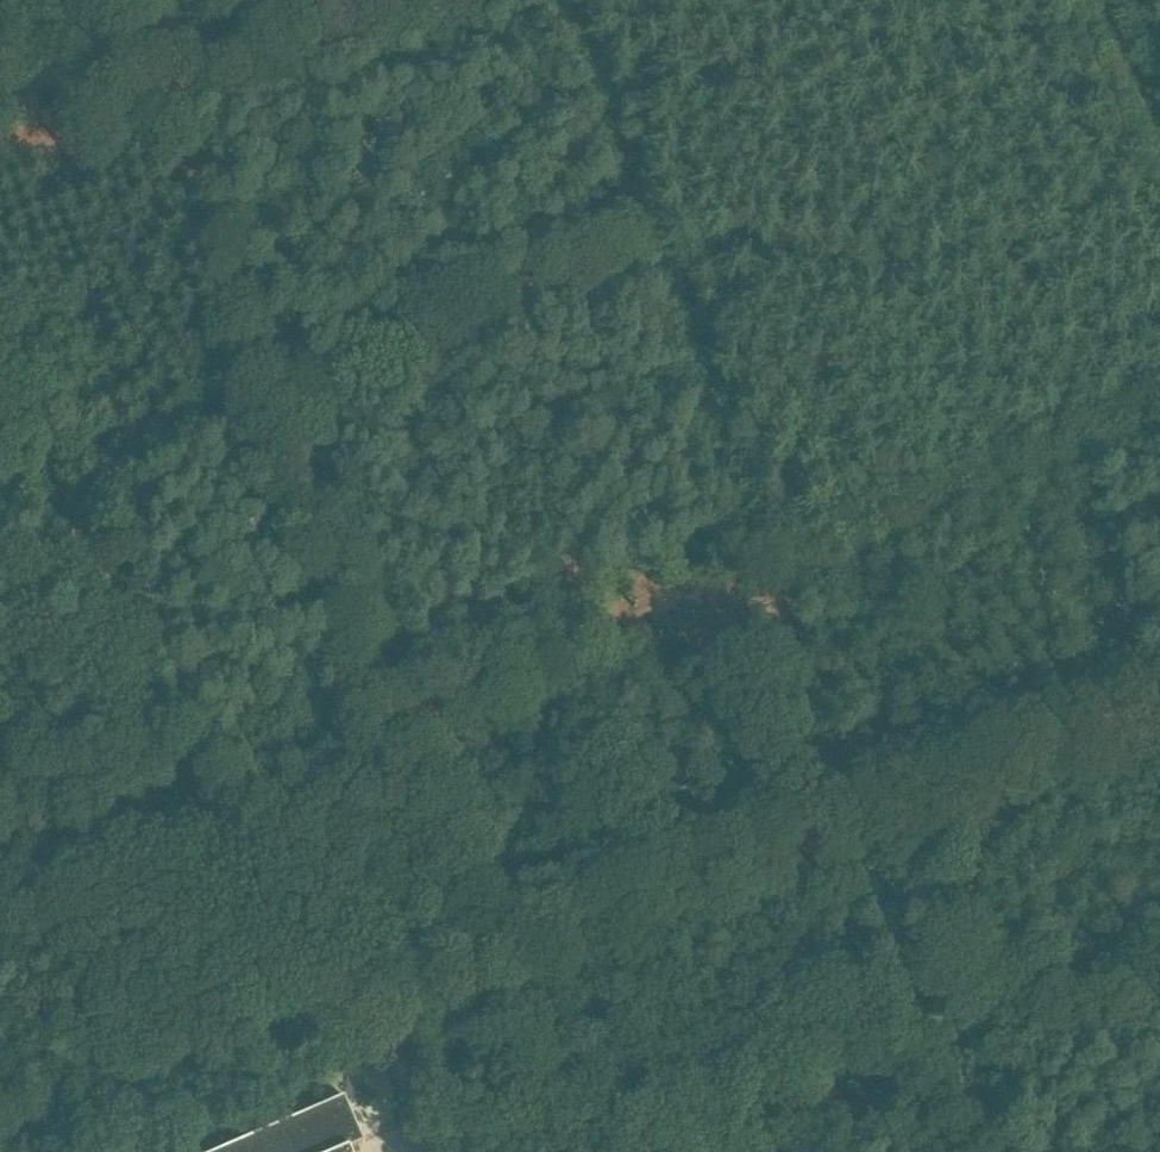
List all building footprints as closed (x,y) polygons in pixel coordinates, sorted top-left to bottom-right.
[(351,1149),(365,1143),(345,1097),(218,1151),(353,1151),(351,1149)]
